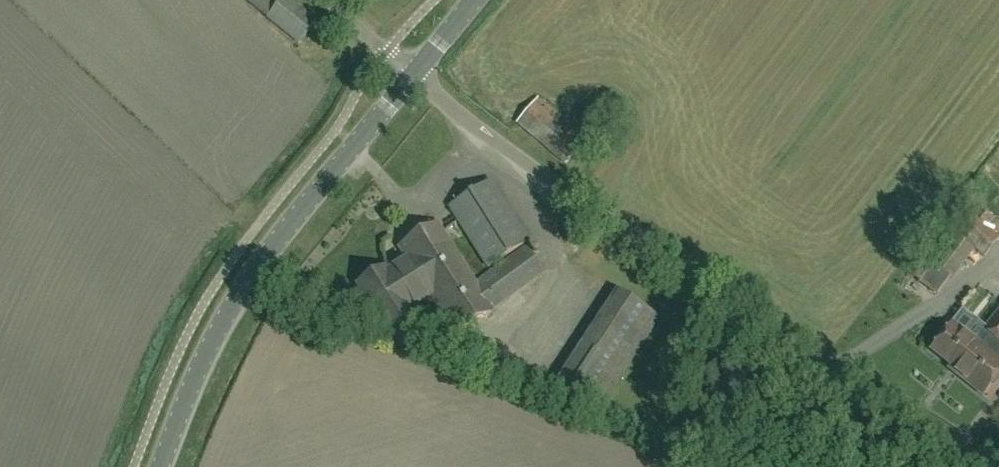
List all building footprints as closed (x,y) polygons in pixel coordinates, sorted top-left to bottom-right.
[(297,45),(317,23),(290,0),(249,0),(247,3),(297,45)] [(564,165),(586,140),(538,98),(526,112),(517,104),(508,113),(516,123),(514,126),(529,139),(531,136),(564,165)] [(487,268),(528,243),(489,182),(449,207),(487,268)] [(998,239),(998,223),(985,212),(978,221),(973,216),(957,236),(984,257),(998,239)] [(474,284),(436,225),(399,248),(407,261),(389,272),(386,268),(358,286),(371,307),(368,309),(383,334),(416,313),(412,307),(430,296),(455,336),(492,313),(492,312),(544,273),(525,247),(474,284)] [(952,280),(970,256),(951,241),(933,265),(952,280)] [(595,416),(658,319),(616,292),(553,389),(595,416)] [(998,341),(998,318),(988,331),(992,335),(998,341)] [(992,335),(988,331),(985,329),(974,342),(952,325),(945,333),(941,334),(936,340),(936,344),(931,350),(957,371),(955,373),(983,395),(990,387),(994,386),(998,380),(998,376),(998,375),(998,341),(992,335)]
